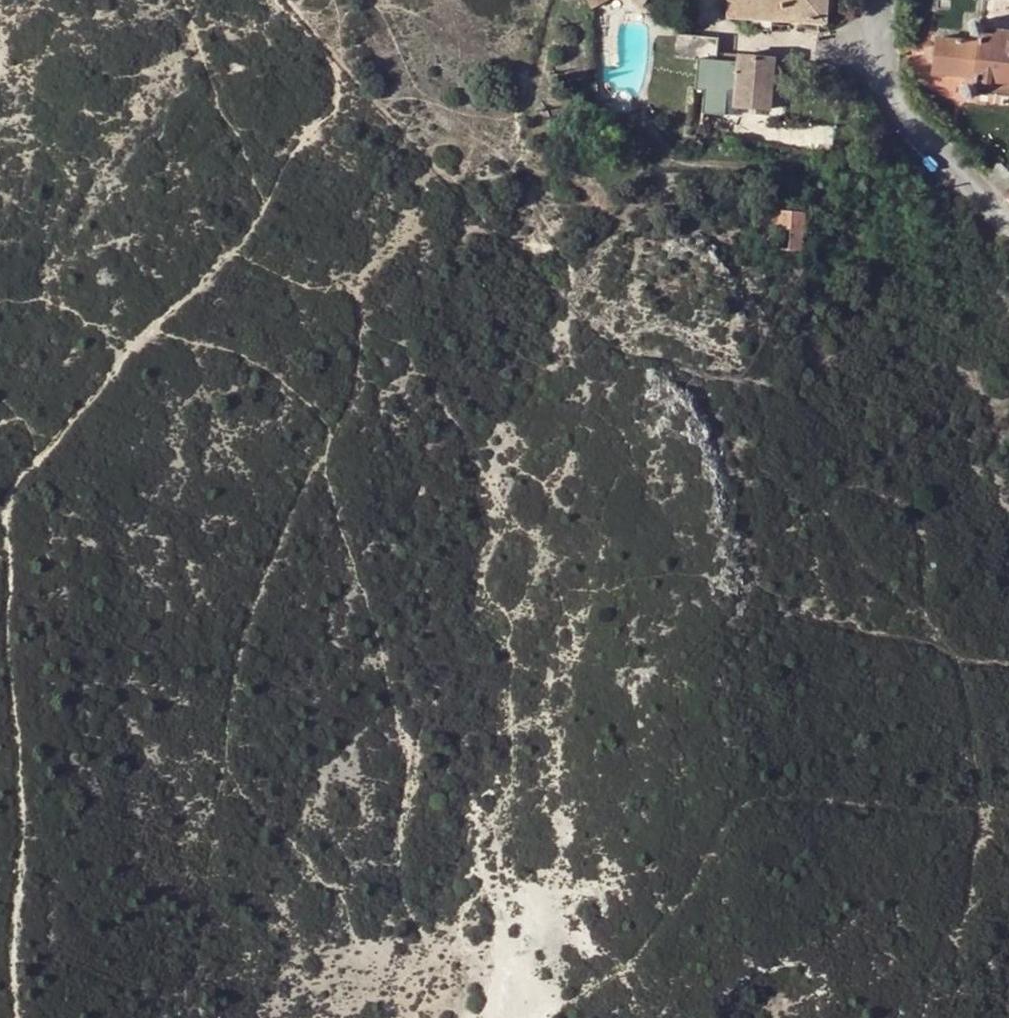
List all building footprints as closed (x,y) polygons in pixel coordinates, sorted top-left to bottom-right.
[(591,10),(609,0),(585,0),(591,10)] [(726,17),(750,18),(774,20),(825,24),(827,0),(727,0),(726,17)] [(774,20),(750,18),(748,32),(774,34),(774,20)] [(985,26),(985,23),(983,22),(981,22),(978,22),(976,24),(974,26),(972,30),(973,32),(974,34),(980,37),(979,40),(940,36),(936,77),(976,80),(975,85),(970,85),(968,85),(966,87),(965,90),(965,93),(965,96),(968,98),(970,99),(975,99),(978,99),(979,96),(980,93),(1008,95),(1008,28),(985,26)] [(720,39),(675,36),(674,58),(698,60),(696,91),(706,91),(704,112),(735,115),(735,107),(771,110),(775,55),(739,53),(739,63),(717,62),(718,51),(720,39)] [(739,53),(718,51),(717,62),(739,63),(739,53)] [(809,212),(780,209),(777,249),(805,251),(809,212)]
